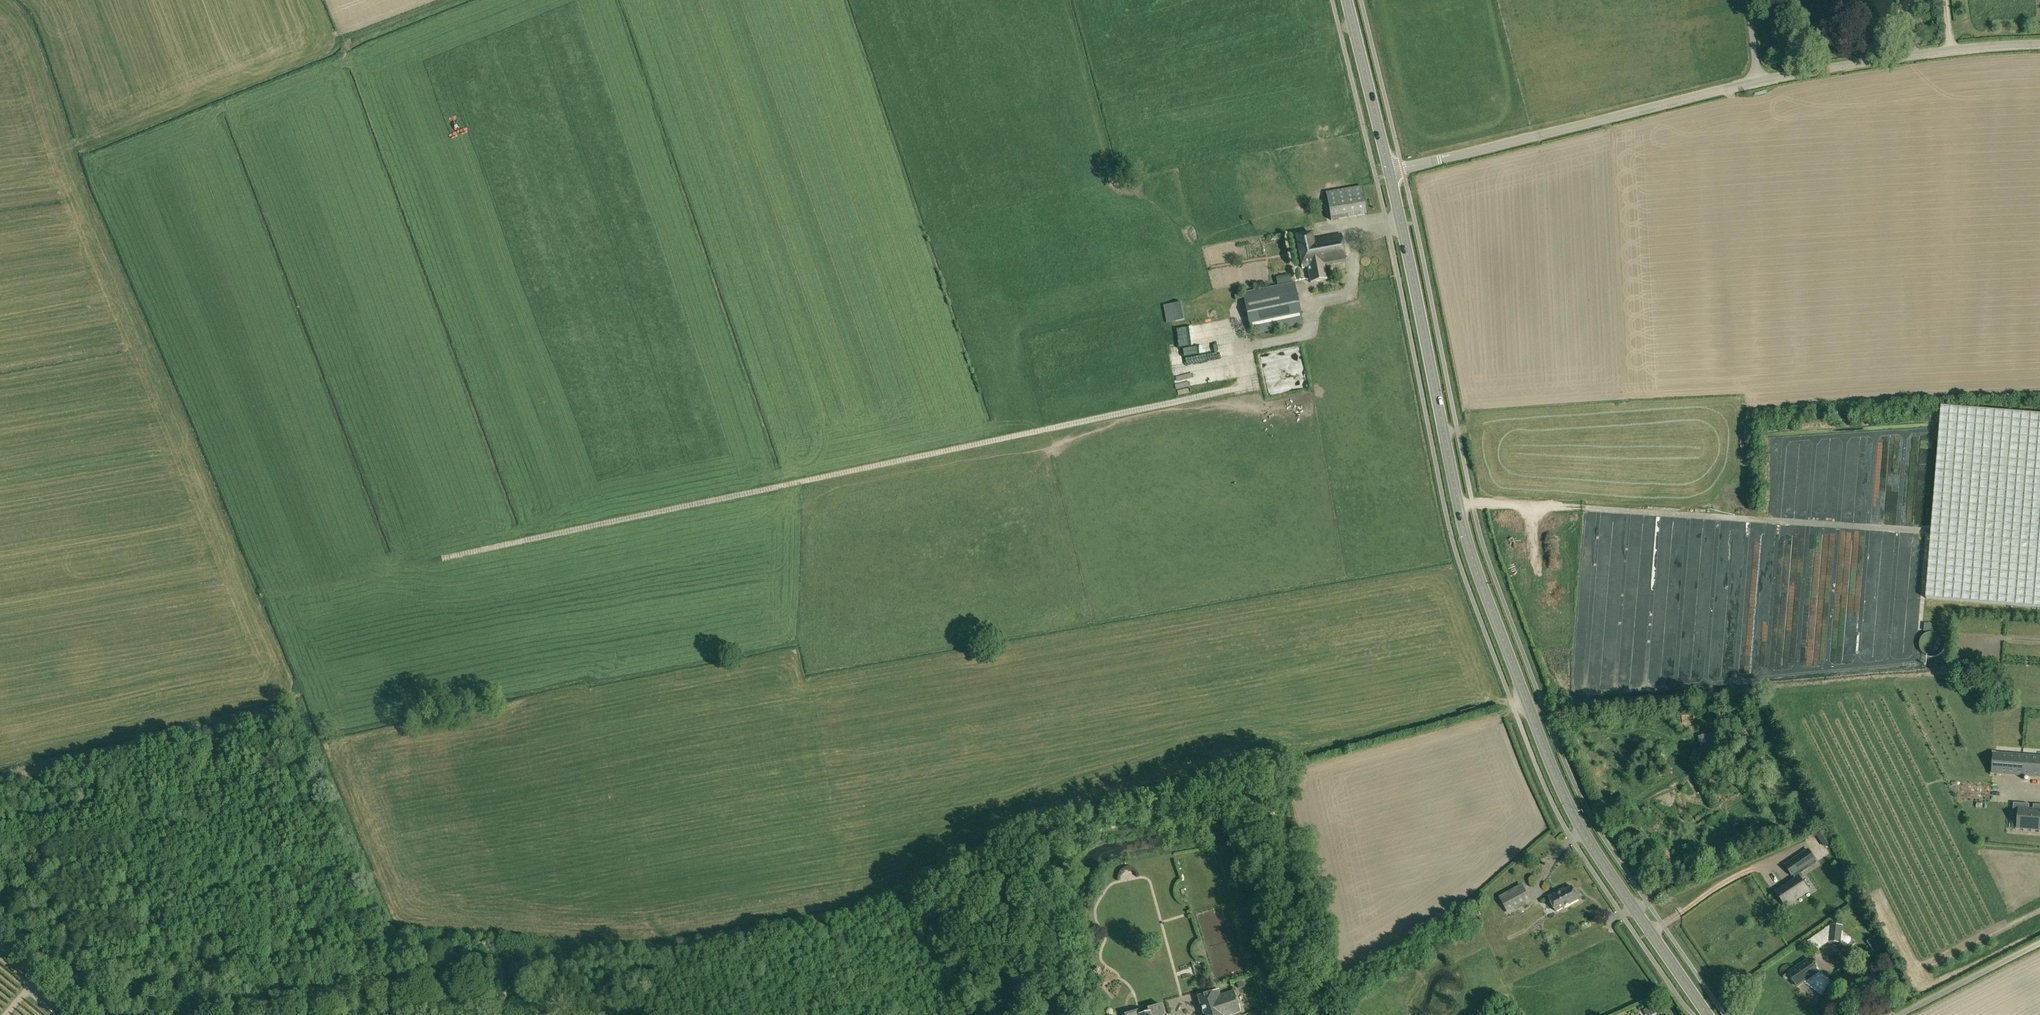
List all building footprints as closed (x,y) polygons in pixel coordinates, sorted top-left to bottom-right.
[(1327,193),(1331,221),(1367,214),(1362,187),(1327,193)] [(1295,236),(1302,268),(1307,267),(1310,282),(1327,279),(1324,265),(1345,262),(1341,235),(1312,239),(1311,233),(1295,236)] [(1242,293),(1251,335),(1303,325),(1294,282),(1242,293)] [(1945,406),(1929,602),(1954,604),(1961,408),(1945,406)] [(1954,604),(2039,611),(2039,414),(1961,408),(1954,604)] [(1993,771),(1991,771),(1990,775),(1994,775),(1994,773),(2039,777),(2039,757),(1996,753),(1996,752),(1992,752),(1992,755),(1994,755),(1993,771)] [(2033,805),(2033,810),(2029,809),(2029,804),(2014,803),(2012,818),(2018,819),(2018,826),(2016,826),(2015,830),(2019,830),(2020,829),(2023,829),(2023,830),(2027,831),(2027,829),(2031,829),(2031,831),(2035,831),(2035,830),(2039,830),(2039,832),(2039,805),(2033,805)] [(1830,838),(1825,830),(1818,835),(1823,842),(1830,838)] [(1791,882),(1776,891),(1782,900),(1783,899),(1786,903),(1795,897),(1797,898),(1808,891),(1799,877),(1802,875),(1801,873),(1808,867),(1807,865),(1809,864),(1802,854),(1785,865),(1791,874),(1792,873),(1795,879),(1791,882)] [(1498,896),(1508,914),(1532,902),(1522,883),(1498,896)] [(1548,897),(1555,911),(1579,899),(1572,885),(1565,889),(1565,888),(1548,897)] [(1843,926),(1830,925),(1829,942),(1841,943),(1843,926)] [(1876,935),(1867,942),(1874,952),(1884,946),(1876,935)] [(1788,973),(1797,986),(1805,980),(1807,983),(1806,984),(1821,994),(1831,981),(1832,983),(1833,982),(1830,980),(1828,978),(1825,976),(1823,974),(1822,972),(1821,973),(1822,973),(1818,976),(1816,973),(1818,972),(1809,959),(1788,973)] [(1203,1014),(1232,1014),(1241,1012),(1233,990),(1221,994),(1219,989),(1197,996),(1203,1014)] [(1161,1004),(1148,1008),(1149,1012),(1140,1014),(1164,1014),(1161,1004)]
